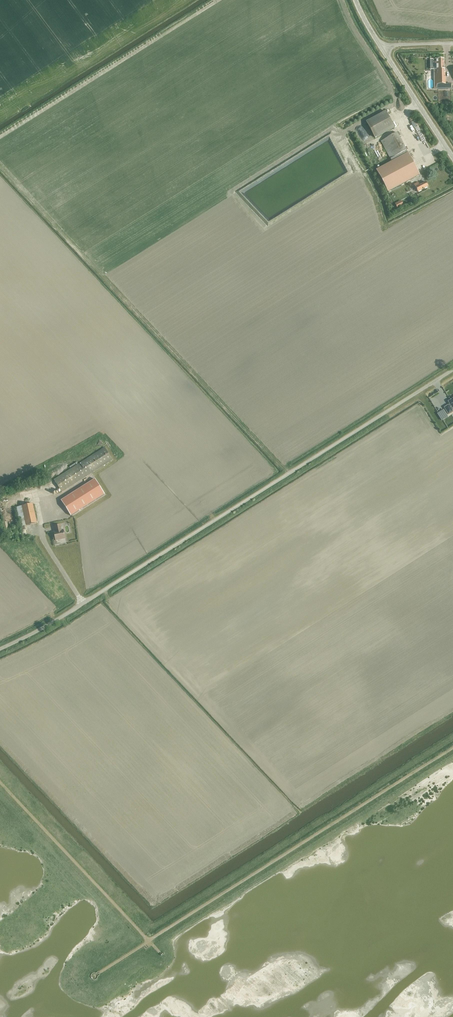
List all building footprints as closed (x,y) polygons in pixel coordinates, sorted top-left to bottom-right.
[(445,69),(444,69),(444,59),(434,59),(434,64),(436,64),(436,71),(434,71),(435,85),(438,85),(438,89),(445,89),(445,69)] [(367,122),(376,138),(394,129),(385,113),(367,122)] [(380,143),(390,160),(406,151),(396,134),(380,143)] [(378,171),(389,193),(420,176),(409,154),(378,171)] [(418,194),(428,188),(426,183),(420,186),(418,183),(413,186),(418,194)] [(448,402),(450,404),(448,405),(444,407),(448,414),(452,411),(452,398),(448,402)] [(437,414),(442,420),(447,417),(443,410),(437,414)] [(54,480),(61,492),(112,460),(105,448),(54,480)] [(104,494),(94,479),(61,500),(70,516),(104,494)] [(15,508),(21,531),(25,530),(24,526),(37,523),(32,504),(15,508)] [(8,521),(10,528),(18,526),(16,519),(8,521)] [(63,530),(61,530),(60,525),(54,526),(55,532),(53,532),(55,540),(65,538),(63,530)]
